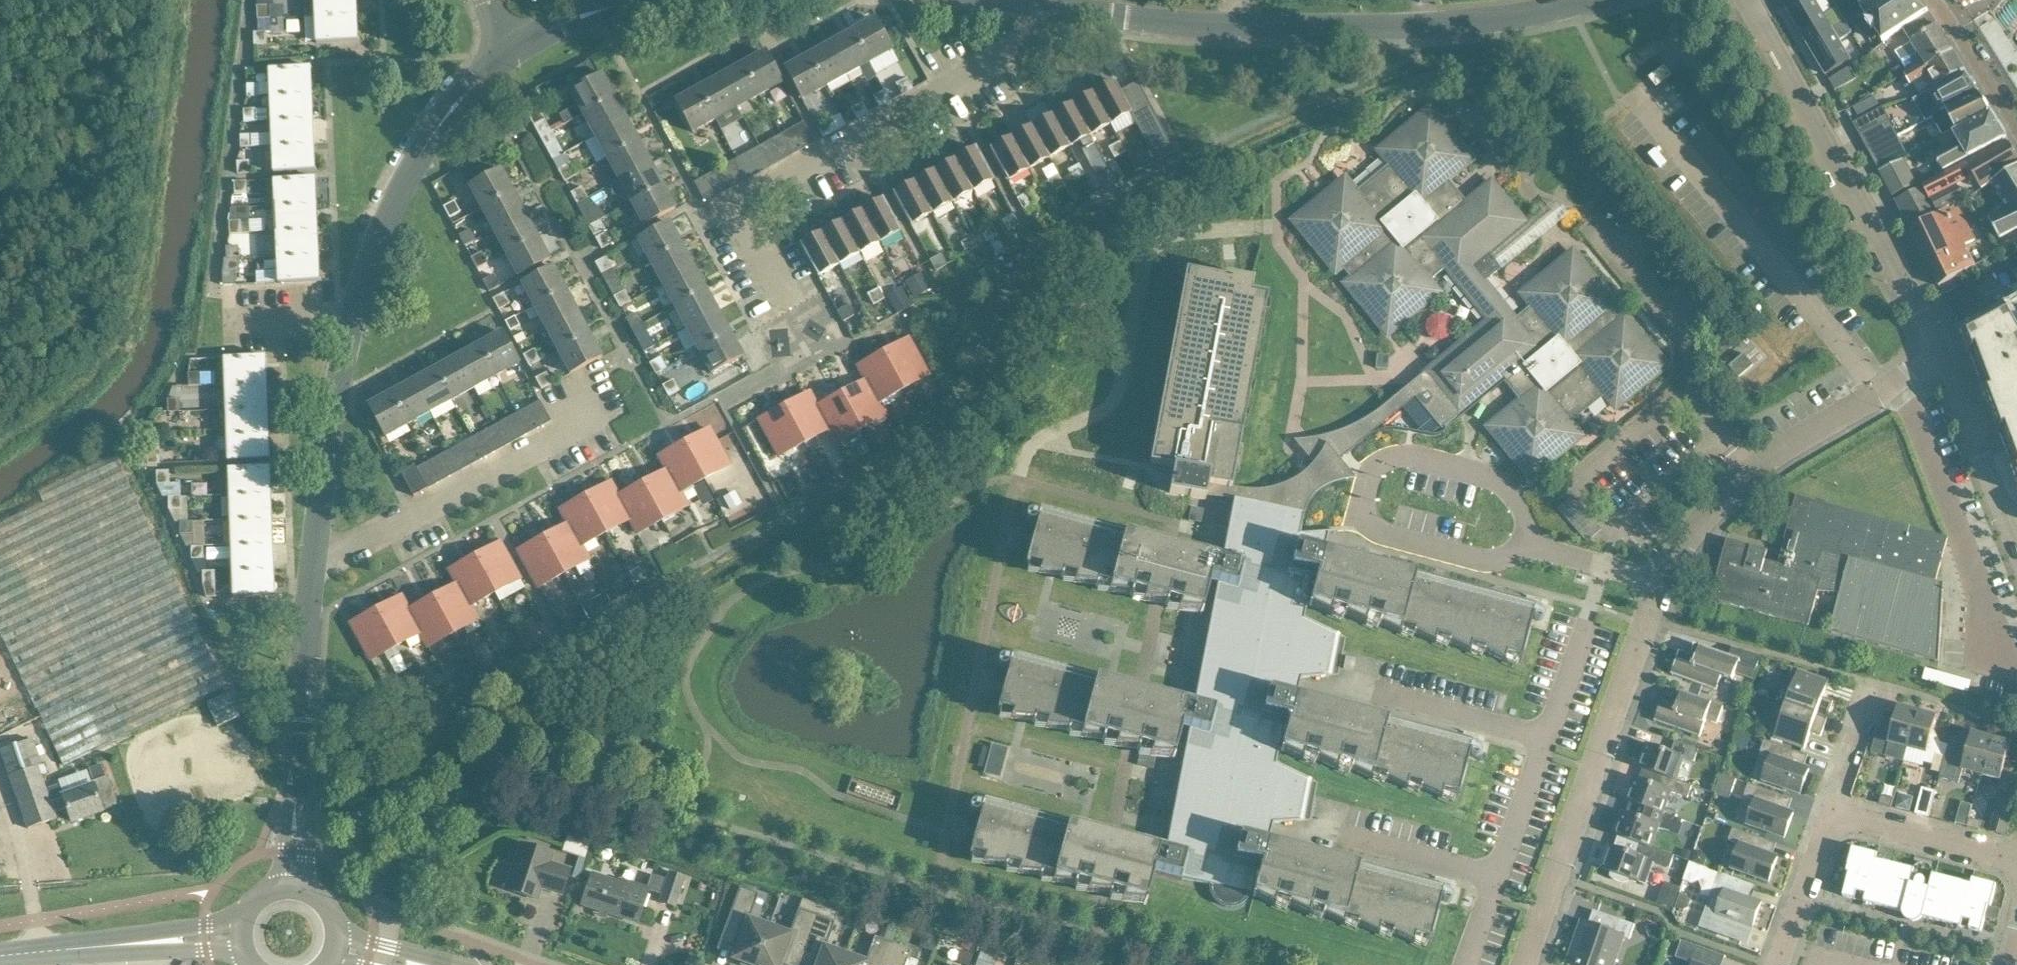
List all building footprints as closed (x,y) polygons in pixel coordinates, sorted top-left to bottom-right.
[(257,19),(275,19),(275,16),(288,16),(288,4),(274,4),(274,6),(273,6),(273,0),(256,0),(257,19)] [(315,17),(358,15),(358,0),(304,0),(305,17),(315,17)] [(1788,12),(1807,43),(1845,21),(1837,9),(1824,17),(1814,0),(1809,0),(1788,12)] [(1872,2),(1861,8),(1883,42),(1884,41),(1903,29),(1912,24),(1929,13),(1920,0),(1870,0),(1872,2)] [(358,15),(315,17),(316,43),(360,41),(358,15)] [(851,32),(869,63),(892,51),(874,19),(851,32)] [(1845,21),(1807,43),(1826,76),(1851,61),(1839,42),(1852,34),(1845,21)] [(1928,68),(1953,51),(1937,26),(1896,53),(1903,64),(1891,72),(1896,79),(1905,73),(1924,62),(1928,68)] [(253,33),(253,45),(266,45),(265,32),(253,33)] [(847,76),(869,63),(851,32),(829,44),(847,76)] [(824,88),(847,76),(829,44),(807,56),(824,88)] [(1936,87),(1937,89),(1948,81),(1965,71),(1953,51),(1928,68),(1924,62),(1905,73),(1912,84),(1927,74),(1936,87)] [(742,65),(759,96),(782,84),(765,52),(742,65)] [(802,100),(824,88),(807,56),(784,69),(802,100)] [(737,108),(759,96),(742,65),(720,77),(737,108)] [(1663,66),(1647,78),(1655,88),(1661,83),(1670,75),(1663,66)] [(313,94),(312,68),(268,70),(269,84),(270,96),(313,94)] [(1851,68),(1831,80),(1836,91),(1856,79),(1851,68)] [(568,123),(573,120),(583,115),(614,98),(602,75),(570,92),(577,105),(558,115),(564,125),(568,123)] [(1927,122),(1933,119),(1980,95),(1967,75),(1939,93),(1937,89),(1936,87),(1913,101),(1927,122)] [(715,120),(737,108),(720,77),(698,89),(715,120)] [(902,95),(913,89),(907,79),(896,85),(902,95)] [(1093,93),(1110,125),(1130,113),(1131,113),(1119,92),(1114,82),(1093,93)] [(1137,82),(1119,92),(1131,113),(1130,113),(1156,162),(1175,152),(1137,82)] [(269,84),(246,85),(247,98),(259,97),(259,96),(270,96),(269,84)] [(692,133),(715,120),(698,89),(675,102),(692,133)] [(879,107),(890,102),(884,91),(874,97),(879,107)] [(1090,136),(1110,125),(1093,93),(1072,104),(1090,136)] [(271,121),(314,119),(313,94),(270,96),(271,121)] [(1956,134),(1992,115),(1980,95),(1933,119),(1943,137),(1954,131),(1956,134)] [(614,98),(583,115),(586,121),(595,137),(626,120),(614,98)] [(857,120),(868,114),(862,103),(851,109),(857,120)] [(1069,147),(1090,136),(1072,104),(1052,116),(1069,147)] [(1860,136),(1890,121),(1882,107),(1853,124),(1860,136)] [(255,109),(243,110),(244,123),(256,122),(255,109)] [(541,138),(557,129),(556,129),(551,132),(539,109),(528,115),(541,138)] [(1219,479),(1216,497),(1233,501),(1234,500),(1289,510),(1304,513),(1306,505),(1308,501),(1311,498),(1314,494),(1317,490),(1321,488),(1324,486),(1327,484),(1332,482),(1337,480),(1342,479),(1345,479),(1346,479),(1334,464),(1340,460),(1414,398),(1441,430),(1442,429),(1462,413),(1461,413),(1502,379),(1519,400),(1489,424),(1488,431),(1527,477),(1533,478),(1580,440),(1580,433),(1571,422),(1579,416),(1580,409),(1588,402),(1595,403),(1603,396),(1612,407),(1618,408),(1665,370),(1665,363),(1627,317),(1621,316),(1617,320),(1609,310),(1613,307),(1614,300),(1576,254),(1569,253),(1523,292),(1522,298),(1530,307),(1515,320),(1484,282),(1500,268),(1488,254),(1522,226),(1522,220),(1495,186),(1494,185),(1487,184),(1485,186),(1465,202),(1448,182),(1470,163),(1471,157),(1433,111),(1426,110),(1380,148),(1379,154),(1388,166),(1380,172),(1380,179),(1371,186),(1365,185),(1357,192),(1347,181),(1341,180),(1295,218),(1294,225),(1305,239),(1332,271),(1339,272),(1343,268),(1350,278),(1347,281),(1346,288),(1384,334),(1391,335),(1437,296),(1437,290),(1429,280),(1444,268),(1487,321),(1427,371),(1421,375),(1418,377),(1411,383),(1403,390),(1395,396),(1388,402),(1380,408),(1372,414),(1364,419),(1356,424),(1347,428),(1338,431),(1329,434),(1318,437),(1310,438),(1322,453),(1319,457),(1316,460),(1313,463),(1310,467),(1302,474),(1295,479),(1284,484),(1276,487),(1269,489),(1259,490),(1252,490),(1243,489),(1234,487),(1235,481),(1219,479)] [(1992,115),(1956,134),(1963,150),(1938,163),(1943,172),(2007,139),(1992,115)] [(1049,158),(1069,147),(1052,116),(1032,127),(1049,158)] [(272,146),(316,144),(314,119),(271,121),(272,146)] [(607,159),(638,142),(626,120),(595,137),(607,159)] [(1879,171),(1902,159),(1909,155),(1890,121),(1860,136),(1879,171)] [(828,122),(817,128),(823,138),(834,132),(828,122)] [(803,123),(792,129),(803,149),(815,143),(803,123)] [(1029,169),(1049,158),(1032,127),(1011,138),(1029,169)] [(557,129),(541,138),(553,160),(563,154),(554,138),(560,135),(557,129)] [(792,156),(803,149),(792,129),(781,135),(792,156)] [(252,135),(240,136),(240,148),(252,147),(252,135)] [(781,135),(770,141),(781,162),(792,156),(781,135)] [(1008,181),(1029,169),(1011,138),(990,150),(1008,181)] [(770,168),(781,162),(770,141),(759,147),(770,168)] [(619,181),(650,164),(638,142),(607,159),(619,181)] [(1125,153),(1119,142),(1109,148),(1114,159),(1125,153)] [(2016,168),(2016,157),(2008,142),(1950,173),(1957,186),(1975,176),(1982,189),(1983,190),(1992,183),(2016,168)] [(316,144),(272,146),(273,172),(317,170),(316,144)] [(759,174),(770,168),(759,147),(748,153),(759,174)] [(955,160),(972,191),(993,180),(976,148),(955,160)] [(748,180),(759,174),(748,153),(737,160),(748,180)] [(1094,170),(1105,164),(1099,153),(1088,159),(1094,170)] [(1902,159),(1879,171),(1893,197),(1916,185),(1902,159)] [(737,186),(748,180),(737,160),(726,165),(737,186)] [(952,202),(972,191),(955,160),(935,171),(952,202)] [(248,161),(236,162),(237,174),(249,174),(248,161)] [(619,181),(610,186),(616,197),(631,203),(663,186),(650,164),(619,181)] [(569,165),(559,171),(565,182),(575,176),(569,165)] [(727,192),(737,186),(726,165),(716,171),(727,192)] [(1079,165),(1068,171),(1074,181),(1085,175),(1079,165)] [(1992,183),(1997,193),(2009,211),(1999,217),(1991,221),(2000,239),(2016,229),(2016,168),(1992,183)] [(482,209),(513,192),(500,169),(469,186),(482,209)] [(716,197),(727,192),(716,171),(705,177),(716,197)] [(931,214),(952,202),(935,171),(914,182),(931,214)] [(1964,198),(1957,186),(1950,173),(1937,180),(1913,192),(1895,201),(1910,229),(1955,204),(1964,198)] [(1048,182),(1053,192),(1064,186),(1059,176),(1048,182)] [(706,203),(716,197),(705,177),(695,183),(706,203)] [(275,206),(318,204),(317,178),(274,180),(275,206)] [(1536,197),(1547,189),(1539,179),(1528,187),(1536,197)] [(245,181),(237,182),(233,182),(235,195),(246,194),(245,181)] [(910,225),(931,214),(914,182),(893,194),(910,225)] [(663,186),(631,203),(644,226),(675,209),(663,186)] [(577,204),(587,198),(581,188),(571,193),(577,204)] [(494,231),(525,215),(513,192),(482,209),(494,231)] [(1028,193),(1017,199),(1022,209),(1034,203),(1028,193)] [(451,196),(441,202),(447,213),(457,207),(451,196)] [(577,204),(589,226),(607,216),(590,197),(587,198),(577,204)] [(862,211),(879,242),(900,231),(883,199),(862,211)] [(276,232),(319,230),(318,204),(275,206),(276,232)] [(1955,204),(1910,229),(1939,288),(1975,267),(1965,245),(1975,240),(1955,204)] [(251,233),(249,207),(231,209),(228,222),(229,235),(251,233)] [(859,254),(879,242),(862,211),(842,222),(859,254)] [(505,254),(537,237),(525,215),(494,231),(505,254)] [(1013,215),(1002,221),(1008,231),(1019,225),(1013,215)] [(650,262),(681,245),(669,222),(638,240),(650,262)] [(838,265),(859,254),(842,222),(821,233),(838,265)] [(992,226),(981,232),(987,243),(998,237),(992,226)] [(277,257),(320,255),(319,230),(276,232),(277,257)] [(470,230),(459,236),(465,247),(475,241),(470,230)] [(606,233),(595,238),(601,249),(612,244),(606,233)] [(817,276),(838,265),(821,233),(800,245),(817,276)] [(537,237),(505,254),(518,277),(549,260),(537,237)] [(971,238),(961,244),(966,254),(977,248),(971,238)] [(662,285),(694,267),(681,245),(650,262),(662,285)] [(226,259),(239,259),(238,246),(225,246),(226,259)] [(481,252),(471,258),(477,269),(487,263),(481,252)] [(2004,260),(2012,274),(2016,272),(2016,253),(2004,260)] [(320,255),(277,257),(278,283),(322,281),(320,255)] [(941,255),(930,260),(936,271),(947,265),(941,255)] [(608,286),(618,280),(606,257),(595,263),(608,286)] [(239,259),(226,259),(225,259),(223,276),(223,286),(235,285),(234,273),(240,273),(239,259)] [(534,307),(565,290),(553,267),(522,284),(534,307)] [(674,307),(706,290),(694,267),(662,285),(674,307)] [(1219,479),(1235,481),(1264,315),(1268,296),(1251,293),(1253,282),(1254,280),(1232,276),(1231,283),(1224,281),(1224,279),(1186,272),(1150,464),(1173,468),(1171,481),(1183,483),(1181,499),(1215,504),(1219,479)] [(494,275),(483,281),(489,292),(500,286),(494,275)] [(908,296),(919,288),(911,277),(899,286),(908,296)] [(891,306),(901,301),(891,279),(881,283),(891,306)] [(618,280),(608,286),(620,308),(630,302),(618,280)] [(878,289),(867,295),(873,305),(884,299),(878,289)] [(539,316),(511,332),(517,344),(546,328),(546,329),(577,312),(565,290),(534,307),(539,316)] [(686,329),(718,312),(706,290),(674,307),(686,329)] [(1967,290),(1964,291),(1947,301),(1957,319),(1977,308),(1967,290)] [(503,293),(493,299),(499,310),(509,304),(503,293)] [(1962,333),(1991,413),(2000,435),(2000,436),(2016,481),(2016,303),(1962,333)] [(848,305),(837,311),(843,322),(853,316),(848,305)] [(1462,305),(1440,308),(1444,336),(1466,332),(1462,305)] [(655,306),(643,310),(657,346),(669,342),(655,306)] [(558,351),(589,334),(577,312),(546,329),(558,351)] [(699,351),(730,334),(718,312),(686,329),(699,351)] [(632,330),(643,324),(637,313),(626,319),(632,330)] [(515,317),(505,322),(510,331),(520,326),(515,317)] [(643,324),(632,330),(644,352),(654,346),(643,324)] [(479,345),(496,376),(519,364),(502,332),(479,345)] [(589,334),(558,351),(570,374),(602,357),(589,334)] [(730,334),(699,351),(711,374),(742,357),(730,334)] [(883,353),(902,389),(928,376),(908,339),(883,353)] [(474,388),(496,376),(479,345),(457,357),(474,388)] [(534,350),(523,355),(529,366),(540,361),(534,350)] [(879,402),(902,389),(883,353),(858,367),(865,381),(866,380),(878,403),(879,402)] [(1739,378),(1754,366),(1744,355),(1730,367),(1739,378)] [(224,359),(225,385),(268,383),(267,357),(224,358),(224,359)] [(452,400),(474,388),(457,357),(435,369),(452,400)] [(667,368),(660,357),(650,363),(656,374),(667,368)] [(430,413),(452,400),(435,369),(413,381),(430,413)] [(200,385),(199,372),(187,373),(188,386),(200,385)] [(546,373),(536,379),(541,389),(552,384),(546,373)] [(673,380),(663,386),(669,397),(679,391),(673,380)] [(886,416),(879,402),(878,403),(866,380),(865,381),(841,394),(861,430),(886,416)] [(408,425),(430,413),(413,381),(391,393),(408,425)] [(226,410),(269,408),(268,383),(225,385),(226,410)] [(905,394),(913,409),(927,402),(919,387),(905,394)] [(385,437),(408,425),(391,393),(368,406),(385,437)] [(816,407),(817,407),(809,393),(784,406),(804,443),(828,430),(829,430),(816,407)] [(836,444),(861,430),(841,394),(817,407),(816,407),(829,430),(828,430),(836,444)] [(179,399),(172,400),(167,400),(168,413),(180,412),(179,399)] [(913,413),(906,399),(894,405),(902,419),(913,413)] [(528,408),(539,428),(551,422),(540,401),(528,408)] [(779,457),(804,443),(784,406),(759,420),(779,457)] [(227,435),(270,433),(269,408),(226,410),(227,435)] [(528,434),(539,428),(528,408),(517,414),(528,434)] [(517,440),(528,434),(517,414),(506,420),(517,440)] [(506,446),(517,440),(506,420),(495,426),(506,446)] [(146,425),(146,438),(159,438),(159,425),(146,425)] [(495,452),(506,446),(495,426),(484,432),(495,452)] [(684,443),(704,479),(729,466),(709,429),(684,443)] [(484,458),(495,452),(484,432),(473,438),(484,458)] [(270,433),(227,435),(229,461),(271,459),(270,433)] [(473,464),(484,458),(473,438),(461,444),(473,464)] [(865,442),(856,447),(861,456),(870,451),(865,442)] [(680,492),(704,479),(684,443),(659,456),(667,470),(679,493),(680,492)] [(462,470),(473,464),(461,444),(450,450),(462,470)] [(450,477),(462,470),(450,450),(439,456),(450,477)] [(147,464),(160,464),(159,451),(147,452),(147,464)] [(439,483),(450,477),(439,456),(428,462),(439,483)] [(156,546),(115,458),(38,494),(43,504),(0,525),(0,634),(62,765),(223,689),(156,546)] [(428,489),(439,483),(428,462),(416,469),(428,489)] [(428,489),(416,469),(415,465),(401,473),(413,497),(428,489)] [(230,495),(273,493),(272,467),(229,469),(230,495)] [(687,506),(680,492),(679,493),(667,470),(642,483),(662,520),(687,506)] [(168,471),(164,471),(156,472),(157,485),(169,484),(168,471)] [(618,497),(611,483),(585,496),(605,533),(629,520),(630,519),(618,497)] [(637,534),(662,520),(642,483),(618,497),(630,519),(629,520),(637,534)] [(724,498),(730,509),(733,508),(741,504),(740,502),(734,492),(724,498)] [(231,520),(274,519),(273,493),(230,495),(231,520)] [(581,546),(605,533),(585,496),(560,510),(568,524),(581,546)] [(168,497),(168,509),(180,509),(180,497),(168,497)] [(1936,583),(1948,538),(1797,497),(1785,542),(1782,555),(1766,551),(1763,560),(1823,577),(1819,592),(1841,594),(1830,633),(1939,663),(1944,600),(1935,599),(1937,583),(1936,583)] [(984,803),(969,858),(972,859),(972,858),(973,854),(985,858),(984,864),(983,864),(983,866),(1004,868),(1007,868),(1007,867),(1008,864),(1021,867),(1019,873),(1018,873),(1018,875),(1039,877),(1042,877),(1043,873),(1055,877),(1054,883),(1053,883),(1052,885),(1074,886),(1076,887),(1076,886),(1077,883),(1090,886),(1088,892),(1087,892),(1087,894),(1094,894),(1108,896),(1111,896),(1111,895),(1112,892),(1125,895),(1123,901),(1122,901),(1122,903),(1143,905),(1146,905),(1146,904),(1154,874),(1181,881),(1182,879),(1210,885),(1210,888),(1210,890),(1211,892),(1211,894),(1214,898),(1217,902),(1219,903),(1220,905),(1225,907),(1227,907),(1230,907),(1232,907),(1234,907),(1236,906),(1239,905),(1240,905),(1241,904),(1242,904),(1242,903),(1243,902),(1244,902),(1245,901),(1246,900),(1247,899),(1247,898),(1248,897),(1249,896),(1249,895),(1249,894),(1250,892),(1253,893),(1253,897),(1255,898),(1275,907),(1275,905),(1276,899),(1289,902),(1288,906),(1288,905),(1287,906),(1290,907),(1309,916),(1310,914),(1309,914),(1311,908),(1324,911),(1323,915),(1322,915),(1324,916),(1344,925),(1345,923),(1344,923),(1346,917),(1358,921),(1357,924),(1357,925),(1359,926),(1379,934),(1380,933),(1379,933),(1380,926),(1393,930),(1392,933),(1392,934),(1394,935),(1414,943),(1414,942),(1415,935),(1428,939),(1427,942),(1426,943),(1429,944),(1440,904),(1444,889),(1428,884),(1268,842),(1269,838),(1273,824),(1302,821),(1313,780),(1276,763),(1279,750),(1283,752),(1303,761),(1304,760),(1303,759),(1304,753),(1317,757),(1316,760),(1316,761),(1318,762),(1318,761),(1337,770),(1338,769),(1338,768),(1339,762),(1352,766),(1351,769),(1350,770),(1353,771),(1353,770),(1372,780),(1373,778),(1372,777),(1374,771),(1387,775),(1386,778),(1385,778),(1385,779),(1387,780),(1388,780),(1407,789),(1408,787),(1407,787),(1409,781),(1422,784),(1421,788),(1420,788),(1422,789),(1442,798),(1442,797),(1442,796),(1443,790),(1456,794),(1455,797),(1454,798),(1457,798),(1468,759),(1472,743),(1456,739),(1296,696),(1301,678),(1333,675),(1341,635),(1304,618),(1307,605),(1331,616),(1332,614),(1331,614),(1332,607),(1345,611),(1344,615),(1344,614),(1343,615),(1346,616),(1366,625),(1366,623),(1367,617),(1380,620),(1379,624),(1378,624),(1381,625),(1381,626),(1400,634),(1401,633),(1400,632),(1402,626),(1415,630),(1414,633),(1413,633),(1413,634),(1415,635),(1435,644),(1436,642),(1435,642),(1437,635),(1450,639),(1449,643),(1448,642),(1448,643),(1450,644),(1470,653),(1471,651),(1470,651),(1472,645),(1484,648),(1483,652),(1485,653),(1485,654),(1505,662),(1505,661),(1505,660),(1507,654),(1519,658),(1518,661),(1518,662),(1520,662),(1530,627),(1535,607),(1519,603),(1324,551),(1325,548),(1329,533),(1338,532),(1337,531),(1300,534),(1304,513),(1289,510),(1234,500),(1233,501),(1224,548),(1219,546),(1215,559),(1196,554),(1176,548),(1168,546),(1161,545),(1040,512),(1033,540),(1031,546),(1026,567),(1028,568),(1029,567),(1028,567),(1029,564),(1042,567),(1040,573),(1039,573),(1039,575),(1046,576),(1055,577),(1061,577),(1063,577),(1064,573),(1077,576),(1075,583),(1074,583),(1074,585),(1098,587),(1099,582),(1112,586),(1110,592),(1109,592),(1109,594),(1130,596),(1133,596),(1133,595),(1134,592),(1146,595),(1145,601),(1144,601),(1143,603),(1150,604),(1165,605),(1167,605),(1167,604),(1168,601),(1181,604),(1179,611),(1178,610),(1178,612),(1185,613),(1200,614),(1202,615),(1202,614),(1210,583),(1215,584),(1217,585),(1217,589),(1196,693),(1190,691),(1187,704),(1167,699),(1147,694),(1133,690),(1113,684),(1105,682),(1012,657),(1003,691),(997,713),(1000,713),(1000,712),(1001,709),(1014,713),(1012,719),(1011,719),(1011,720),(1018,721),(1026,722),(1033,722),(1035,723),(1035,722),(1036,718),(1049,722),(1047,728),(1046,728),(1046,730),(1067,732),(1070,732),(1070,731),(1071,728),(1084,731),(1082,737),(1081,737),(1081,739),(1102,741),(1105,741),(1105,740),(1106,737),(1118,740),(1117,746),(1116,746),(1115,748),(1122,749),(1136,750),(1137,750),(1139,750),(1140,746),(1153,750),(1151,756),(1150,756),(1150,758),(1156,758),(1172,760),(1174,760),(1174,759),(1182,728),(1189,730),(1168,838),(1162,837),(1159,850),(1139,844),(1119,839),(1105,835),(1085,830),(1076,827),(984,803)] [(232,546),(275,544),(274,519),(231,520),(232,546)] [(179,522),(179,523),(179,535),(192,534),(191,522),(179,522)] [(589,560),(581,546),(568,524),(544,537),(564,574),(589,560)] [(668,533),(661,537),(665,546),(673,542),(668,533)] [(538,587),(564,574),(544,537),(518,551),(538,587)] [(1763,560),(1766,551),(1727,540),(1711,600),(1809,627),(1819,592),(1823,577),(1763,560)] [(475,557),(494,593),(520,579),(500,543),(475,557)] [(232,571),(276,569),(275,544),(232,546),(232,571)] [(204,557),(203,549),(203,546),(190,547),(191,559),(203,558),(203,557),(204,557)] [(208,564),(220,561),(217,548),(205,551),(208,564)] [(470,606),(494,593),(475,557),(449,570),(457,584),(458,584),(470,606)] [(276,569),(232,571),(233,597),(277,595),(276,569)] [(203,571),(203,584),(206,598),(216,598),(215,571),(203,571)] [(478,620),(470,606),(458,584),(457,584),(433,597),(453,634),(478,620)] [(593,603),(590,605),(596,616),(612,607),(606,596),(603,598),(601,595),(592,600),(593,603)] [(408,611),(409,610),(401,596),(376,610),(396,646),(420,633),(421,633),(408,611)] [(428,647),(453,634),(433,597),(409,610),(408,611),(421,633),(420,633),(428,647)] [(371,660),(396,646),(376,610),(351,624),(371,660)] [(1736,673),(1754,680),(1762,656),(1733,648),(1730,657),(1695,644),(1691,656),(1680,652),(1671,675),(1717,691),(1722,677),(1733,681),(1736,673)] [(419,665),(407,671),(413,682),(425,676),(419,665)] [(1787,705),(1827,720),(1834,702),(1823,698),(1829,681),(1794,669),(1789,682),(1794,684),(1787,705)] [(407,676),(393,683),(394,685),(398,694),(411,687),(413,686),(407,676)] [(241,716),(230,693),(207,703),(217,727),(241,716)] [(1724,707),(1701,699),(1682,693),(1678,704),(1663,698),(1655,721),(1700,738),(1706,720),(1717,724),(1724,707)] [(1821,737),(1827,720),(1787,705),(1779,726),(1774,724),(1769,738),(1786,743),(1805,750),(1811,733),(1821,737)] [(1907,749),(1918,712),(1898,707),(1891,732),(1878,728),(1871,753),(1904,762),(1907,749)] [(1946,758),(1949,745),(1931,741),(1937,717),(1918,712),(1907,749),(1926,755),(1924,762),(1934,765),(1937,756),(1945,758),(1939,778),(1940,779),(1946,758)] [(1982,775),(1991,738),(1972,733),(1970,741),(1951,736),(1949,745),(1946,758),(1940,779),(1958,783),(1962,769),(1982,775)] [(37,766),(42,764),(32,738),(0,749),(0,750),(21,810),(28,829),(56,819),(54,814),(67,809),(72,822),(118,805),(108,776),(105,777),(101,766),(89,770),(93,782),(92,782),(93,786),(63,796),(59,786),(45,790),(37,766)] [(1991,738),(1982,775),(2001,780),(2011,744),(1991,738)] [(1802,754),(1784,747),(1765,741),(1760,753),(1772,757),(1763,781),(1801,795),(1809,770),(1798,766),(1802,754)] [(1663,776),(1676,780),(1683,759),(1694,763),(1699,750),(1694,748),(1676,742),(1671,753),(1647,744),(1639,767),(1663,776)] [(1004,764),(1008,748),(992,744),(991,749),(988,760),(1004,764)] [(988,760),(991,749),(987,748),(983,747),(977,766),(982,767),(986,768),(988,760)] [(1722,775),(1715,795),(1727,799),(1734,779),(1722,775)] [(1693,786),(1676,780),(1663,776),(1659,787),(1635,778),(1626,801),(1651,809),(1664,814),(1671,793),(1688,799),(1693,786)] [(1787,798),(1768,791),(1749,784),(1744,797),(1756,801),(1747,825),(1785,838),(1794,814),(1782,810),(1787,798)] [(1920,795),(1915,814),(1929,818),(1934,798),(1936,791),(1922,788),(1920,795)] [(1881,796),(1879,805),(1891,808),(1894,799),(1881,796)] [(2006,837),(2014,805),(1998,801),(1989,832),(2006,837)] [(1961,802),(1956,823),(1967,826),(1972,805),(1961,802)] [(1675,818),(1664,814),(1651,809),(1647,821),(1622,812),(1614,835),(1639,844),(1652,848),(1659,827),(1670,831),(1675,818)] [(1771,842),(1752,835),(1733,828),(1729,841),(1740,845),(1731,869),(1769,882),(1778,858),(1767,853),(1771,842)] [(567,836),(562,852),(585,860),(590,846),(590,843),(567,836)] [(1696,846),(1686,843),(1681,858),(1691,861),(1696,846)] [(1610,846),(1602,869),(1612,872),(1611,877),(1614,880),(1623,883),(1628,883),(1630,878),(1640,882),(1647,861),(1670,869),(1675,856),(1652,848),(1639,844),(1635,855),(1610,846)] [(512,870),(506,889),(537,900),(542,885),(549,888),(549,890),(562,894),(568,876),(569,870),(549,863),(552,855),(520,845),(512,870)] [(1915,868),(1914,869),(1876,860),(1878,854),(1853,848),(1846,873),(1849,874),(1843,897),(1903,913),(1904,916),(1906,920),(1908,921),(1910,922),(1912,923),(1914,923),(1916,923),(1917,922),(1920,921),(1923,918),(1981,933),(1988,906),(1991,907),(1997,885),(1973,879),(1971,884),(1934,875),(1934,873),(1933,871),(1933,870),(1931,868),(1930,867),(1929,866),(1927,865),(1925,864),(1923,864),(1921,864),(1919,865),(1917,866),(1916,867),(1915,868)] [(575,857),(569,874),(580,878),(586,860),(575,857)] [(1684,881),(1693,884),(1699,881),(1703,890),(1702,895),(1711,898),(1721,902),(1717,914),(1711,912),(1705,929),(1742,942),(1747,927),(1752,929),(1762,902),(1738,894),(1741,884),(1755,889),(1756,887),(1719,874),(1707,870),(1690,864),(1684,881)] [(651,875),(646,889),(647,889),(647,890),(662,895),(660,902),(675,907),(685,878),(669,873),(667,880),(651,875)] [(590,886),(583,905),(637,922),(643,903),(647,890),(647,889),(646,889),(629,883),(628,888),(593,876),(590,886)] [(770,925),(751,917),(759,894),(740,887),(717,950),(719,950),(722,944),(741,951),(737,961),(742,962),(741,964),(755,964),(770,925)] [(1990,908),(1988,917),(1999,920),(2002,911),(1990,908)] [(817,916),(799,910),(791,932),(770,925),(755,964),(775,964),(778,964),(799,964),(817,916)] [(1613,918),(1594,911),(1589,924),(1582,922),(1568,962),(1576,964),(1615,964),(1624,938),(1630,940),(1635,925),(1613,918)] [(846,953),(826,945),(834,923),(817,916),(799,964),(842,964),(846,953)] [(1656,925),(1645,930),(1650,941),(1661,936),(1656,925)] [(893,944),(875,937),(867,960),(846,953),(842,964),(885,964),(893,944)] [(1707,951),(1682,942),(1676,958),(1693,964),(1713,964),(1716,955),(1725,958),(1726,957),(1707,951)] [(910,950),(893,944),(885,964),(905,964),(910,950)] [(996,964),(1014,964),(1017,959),(1001,953),(996,964)]
